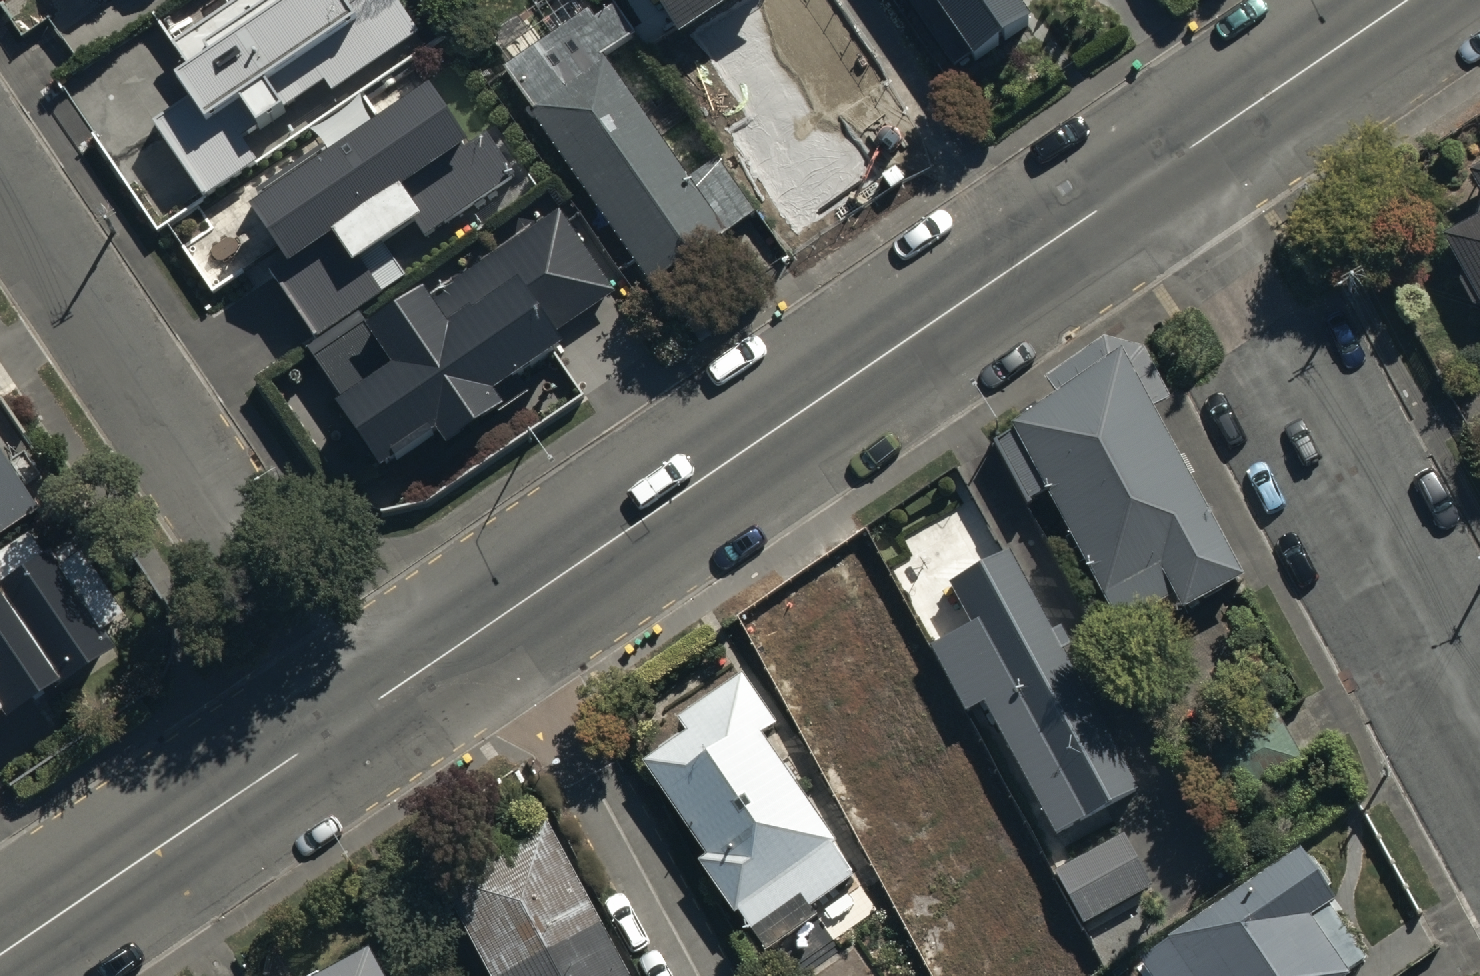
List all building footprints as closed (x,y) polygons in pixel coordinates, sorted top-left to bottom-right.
[(93,11),(110,0),(86,0),(93,11)] [(172,41),(187,63),(173,72),(189,95),(152,121),(201,193),(255,156),(240,134),(324,78),(332,91),(421,30),(400,0),(232,0),(172,41)] [(676,61),(772,0),(637,0),(676,61)] [(973,88),(1027,49),(993,0),(911,0),(973,88)] [(499,82),(651,301),(756,228),(717,171),(688,191),(605,71),(634,51),(614,21),(599,32),(590,19),(499,82)] [(690,73),(786,220),(907,141),(837,32),(776,71),(762,49),(755,54),(745,37),(690,73)] [(428,81),(252,200),(289,256),(273,267),(317,332),(403,273),(381,241),(413,219),(425,238),(519,174),(486,126),(468,138),(428,81)] [(1469,190),(1479,210),(1479,184),(1469,190)] [(421,285),(367,322),(393,361),(338,398),(381,461),(434,424),(446,441),(505,402),(494,385),(561,340),(555,330),(614,291),(559,210),(429,297),(421,285)] [(1445,254),(1479,320),(1479,235),(1445,254)] [(1049,491),(1117,619),(1171,590),(1177,599),(1234,568),(1119,356),(1005,417),(1010,427),(993,436),(1029,502),(1049,491)] [(32,524),(0,475),(0,544),(32,524)] [(7,740),(13,749),(114,680),(101,661),(122,646),(79,583),(60,596),(28,550),(0,569),(0,744),(7,740)] [(983,705),(1054,834),(1140,787),(1011,552),(948,587),(969,624),(929,647),(966,714),(983,705)] [(779,652),(882,802),(974,739),(871,589),(779,652)] [(736,896),(748,914),(764,938),(819,902),(812,891),(854,863),(760,722),(774,713),(740,663),(675,706),(684,719),(640,748),(702,840),(696,845),(732,899),(736,896)] [(544,813),(436,871),(492,975),(632,975),(544,813)] [(1122,821),(1051,860),(1081,913),(1151,874),(1122,821)] [(1157,975),(1328,975),(1348,963),(1344,957),(1361,947),(1325,892),(1335,885),(1304,836),(1137,944),(1157,975)] [(299,975),(385,975),(368,941),(299,975)]
